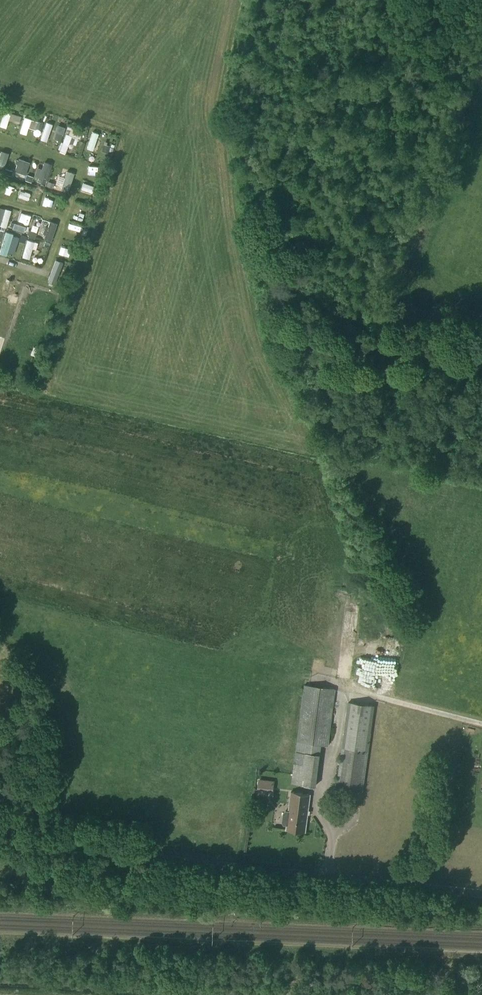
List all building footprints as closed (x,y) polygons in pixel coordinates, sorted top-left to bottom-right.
[(0,125),(0,126),(6,128),(11,113),(5,111),(0,125)] [(25,117),(20,132),(26,134),(31,119),(25,117)] [(47,122),(41,139),(47,141),(52,124),(47,122)] [(65,134),(59,151),(64,153),(68,142),(71,136),(68,135),(65,134)] [(0,153),(0,169),(3,170),(8,153),(1,151),(0,153)] [(19,159),(15,171),(20,173),(24,161),(19,159)] [(39,169),(36,179),(37,179),(42,180),(45,171),(39,169)] [(66,171),(60,190),(68,193),(74,174),(66,171)] [(83,183),(81,189),(95,194),(97,188),(83,183)] [(0,225),(0,226),(6,228),(11,210),(5,209),(0,225)] [(25,212),(18,232),(25,234),(32,214),(25,212)] [(48,228),(45,227),(42,234),(45,234),(43,239),(51,242),(57,224),(50,221),(48,228)] [(28,231),(27,235),(29,235),(28,237),(34,239),(36,233),(28,231)] [(0,250),(0,254),(6,256),(13,235),(5,233),(0,250)] [(20,235),(18,242),(25,244),(27,237),(20,235)] [(27,240),(22,257),(29,259),(32,248),(34,242),(27,240)] [(56,260),(48,281),(55,284),(63,262),(56,260)] [(304,686),(297,742),(292,784),(315,787),(321,745),(327,746),(334,689),(304,686)] [(363,792),(375,707),(349,703),(336,788),(363,792)] [(259,780),(258,789),(273,791),(274,782),(259,780)] [(304,833),(310,796),(290,793),(287,817),(285,817),(284,825),(286,825),(285,830),(304,833)]
